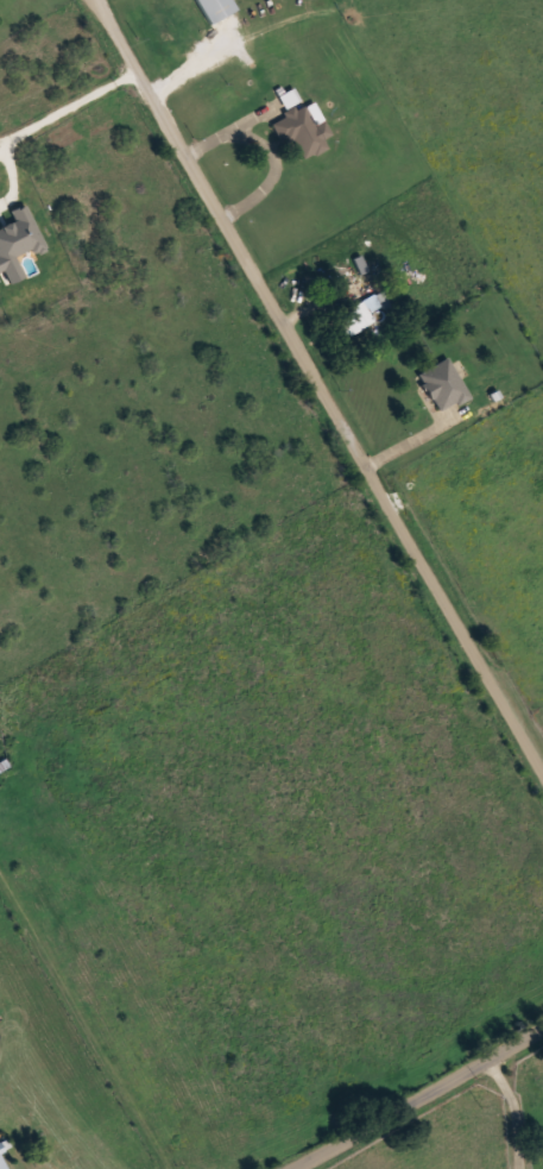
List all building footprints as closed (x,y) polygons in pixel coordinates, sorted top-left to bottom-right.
[(210,24),(236,8),(231,0),(195,0),(210,24)] [(282,113),(284,117),(272,123),(282,143),(292,138),(303,159),(328,146),(323,137),(331,134),(323,120),(314,124),(303,102),(282,113)] [(375,321),(370,312),(379,308),(384,318),(398,311),(386,288),(333,315),(345,337),(375,321)] [(439,413),(469,396),(448,357),(418,373),(439,413)] [(0,1149),(0,1168),(8,1168),(0,1149)]
